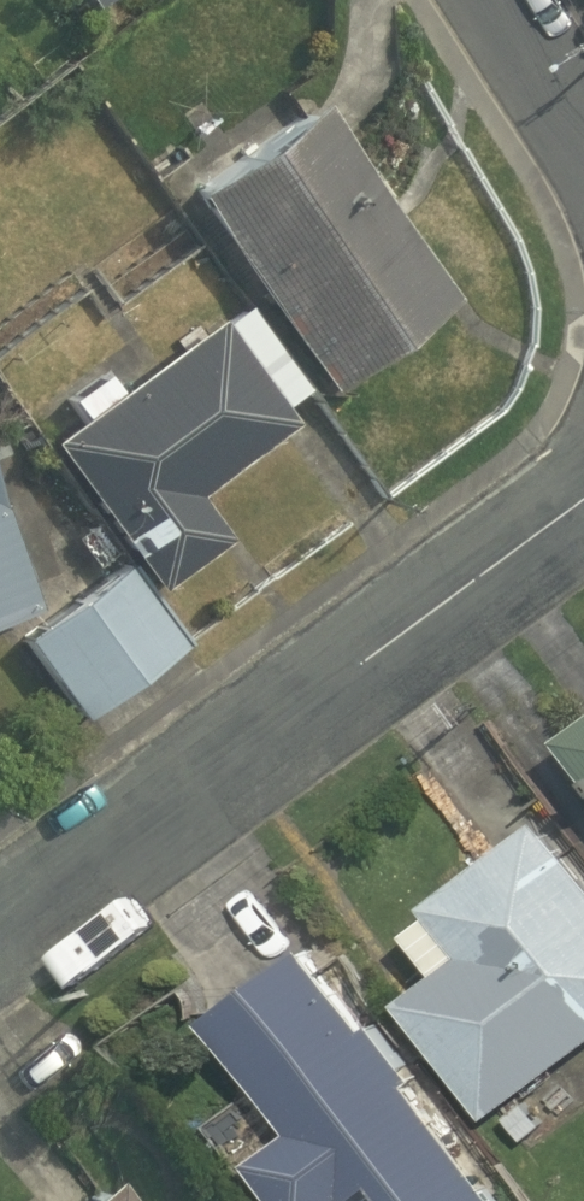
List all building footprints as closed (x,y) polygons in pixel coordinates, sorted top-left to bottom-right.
[(464,300),(322,102),(200,190),(336,391),(464,300)] [(201,494),(299,421),(287,404),(310,388),(250,303),(227,321),(224,317),(128,387),(113,370),(76,398),(88,415),(56,440),(162,587),(233,538),(201,494)] [(44,610),(0,479),(0,624),(44,610)] [(188,644),(129,565),(26,640),(86,720),(188,644)] [(558,731),(583,767),(583,712),(558,731)] [(539,813),(422,899),(430,908),(402,929),(434,968),(394,998),(483,1115),(583,1042),(583,872),(539,813)] [(409,1079),(416,1074),(374,1017),(367,1024),(304,938),(199,1015),(287,1130),(244,1162),(272,1200),(499,1200),(409,1079)] [(542,1124),(524,1101),(503,1117),(522,1140),(542,1124)]
